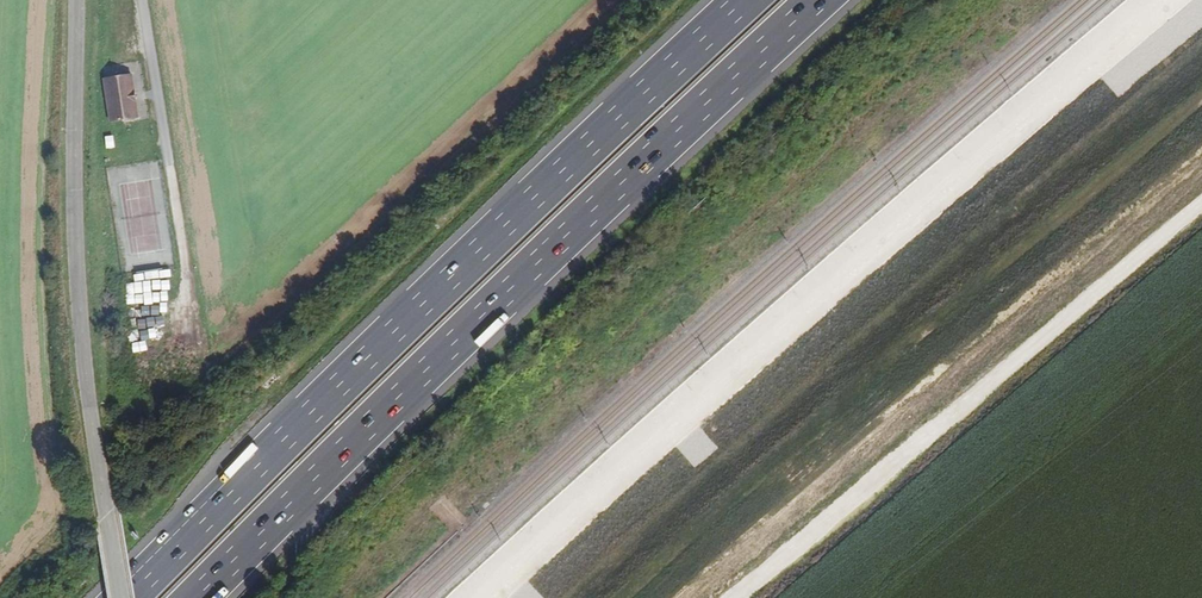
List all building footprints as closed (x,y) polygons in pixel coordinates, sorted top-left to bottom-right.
[(127,76),(101,79),(106,122),(132,119),(127,76)]
